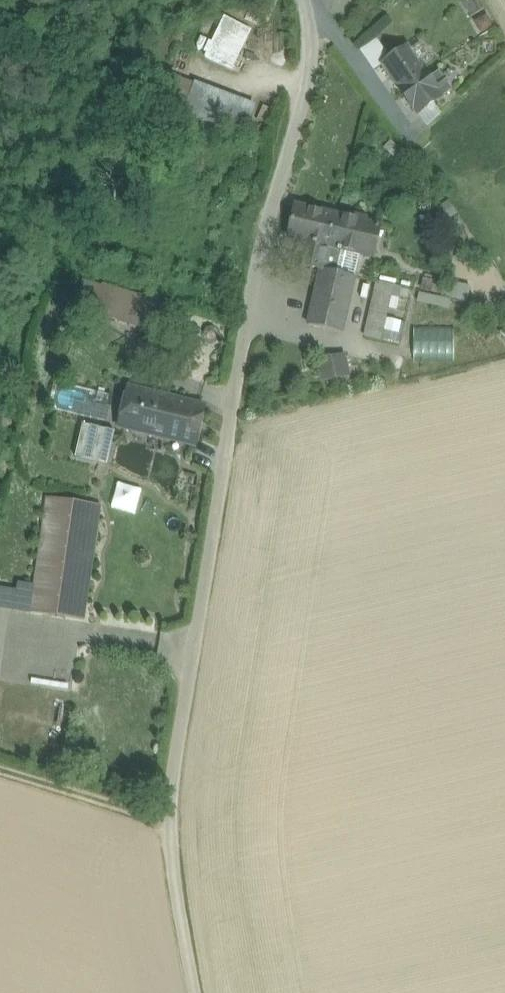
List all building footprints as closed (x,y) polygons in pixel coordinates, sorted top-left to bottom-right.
[(228,20),(209,61),(234,72),(254,32),(228,20)] [(378,21),(354,43),(360,49),(384,28),(378,21)] [(371,46),(384,64),(402,51),(390,33),(371,46)] [(411,50),(409,47),(402,51),(384,64),(407,97),(432,80),(431,79),(422,66),(432,59),(421,43),(411,50)] [(440,72),(431,79),(432,80),(407,97),(418,113),(436,101),(452,89),(440,72)] [(196,84),(178,77),(167,107),(185,114),(196,84)] [(241,101),(196,84),(185,114),(229,131),(241,101)] [(418,113),(429,128),(445,113),(436,101),(418,113)] [(335,215),(299,207),(299,206),(297,206),(290,237),(302,240),(299,253),(303,254),(300,265),(322,270),(338,273),(343,249),(330,246),(337,216),(337,215),(335,215)] [(354,216),(351,218),(351,219),(337,216),(330,246),(343,249),(338,273),(355,277),(361,253),(372,256),(378,230),(379,230),(380,226),(365,222),(365,221),(363,218),(354,216)] [(338,273),(322,270),(310,325),(343,333),(355,277),(338,273)] [(467,300),(470,284),(422,276),(418,302),(449,307),(451,297),(467,300)] [(117,290),(84,280),(75,307),(109,318),(117,290)] [(379,282),(366,337),(382,340),(394,286),(379,282)] [(141,298),(117,290),(109,318),(133,325),(136,313),(141,298)] [(148,317),(136,313),(133,325),(144,329),(148,317)] [(418,331),(418,355),(457,355),(457,331),(418,331)] [(321,358),(325,381),(353,375),(348,353),(321,358)] [(111,394),(56,381),(49,408),(105,421),(111,394)] [(206,407),(128,388),(119,426),(197,445),(206,407)] [(116,432),(83,425),(76,457),(108,465),(116,432)] [(100,506),(48,498),(31,613),(84,620),(100,506)] [(58,710),(67,710),(69,689),(61,688),(58,710)]
